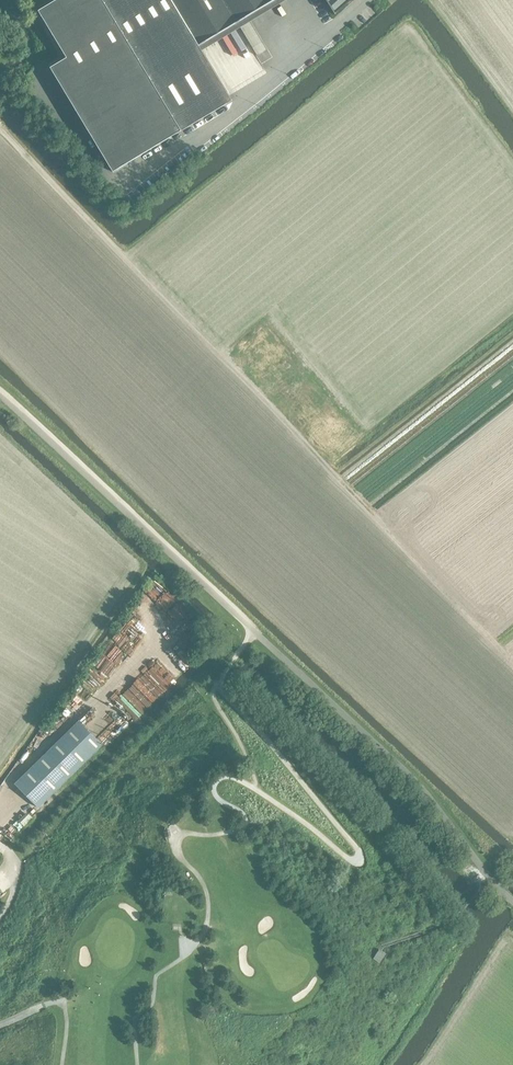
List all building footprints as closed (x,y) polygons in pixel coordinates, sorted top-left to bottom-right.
[(39,11),(45,20),(67,58),(51,68),(113,171),(179,131),(232,100),(231,99),(230,100),(198,46),(274,0),(57,0),(39,11)] [(334,14),(350,0),(325,0),(334,14)] [(11,45),(0,37),(0,60),(11,45)] [(37,807),(102,744),(78,721),(14,784),(37,807)] [(386,954),(379,950),(374,959),(381,963),(386,954)]
